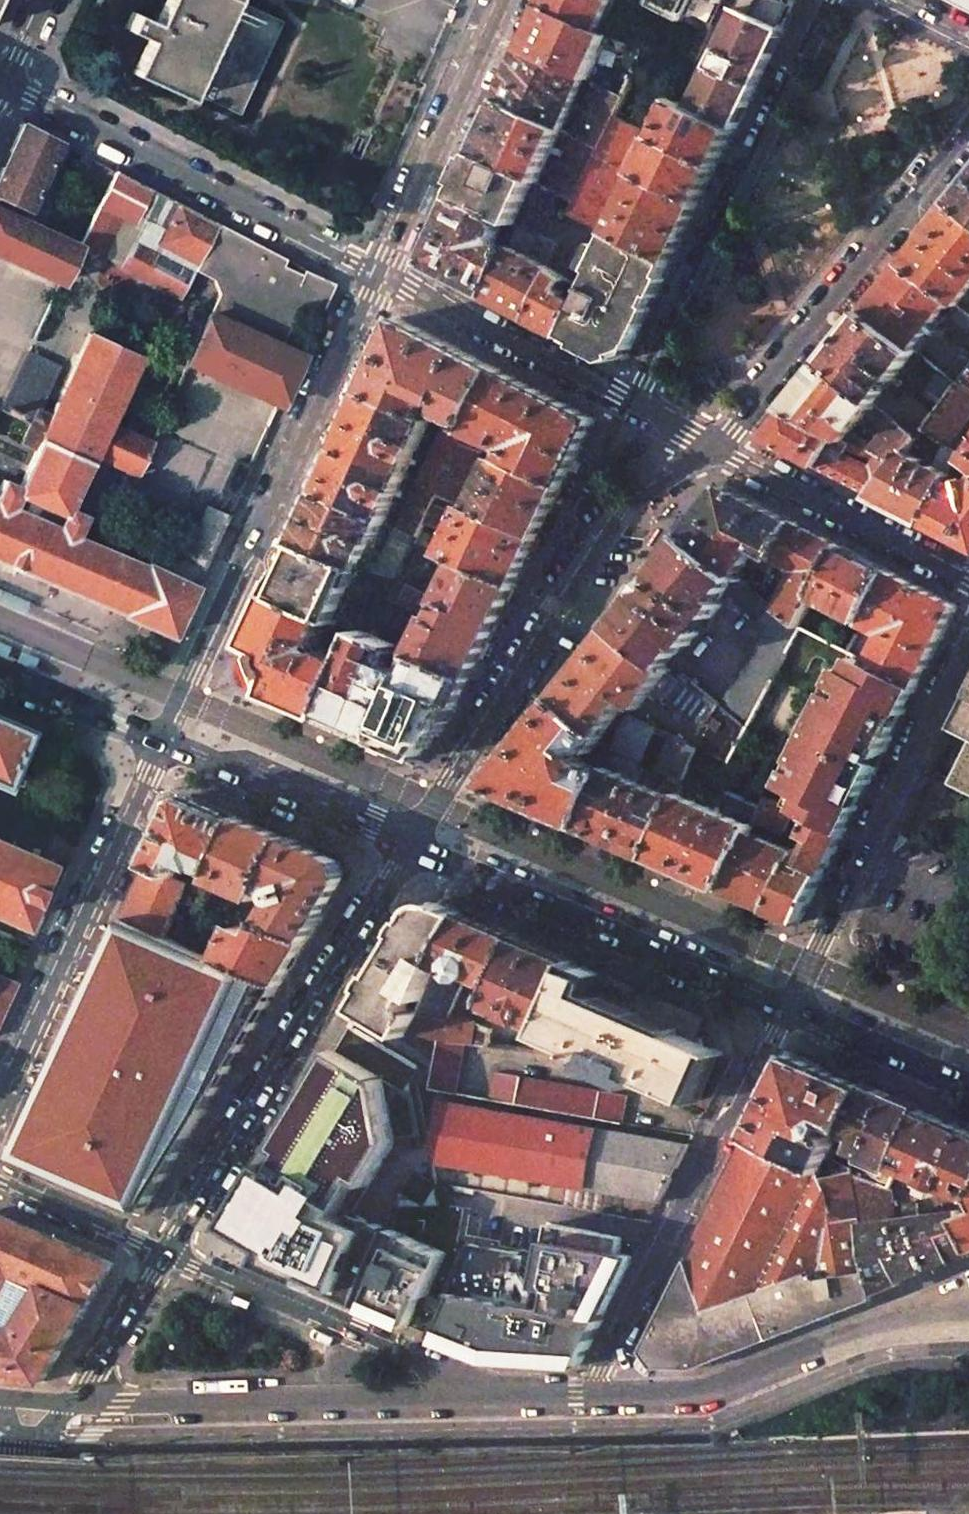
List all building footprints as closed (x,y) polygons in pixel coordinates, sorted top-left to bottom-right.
[(131,10),(123,27),(150,40),(138,68),(238,113),(280,20),(241,2),(242,0),(169,0),(159,23),(131,10)] [(544,4),(604,30),(618,0),(545,0),(544,4)] [(714,25),(726,0),(665,0),(714,25)] [(679,101),(736,129),(757,85),(785,27),(731,0),(726,0),(714,25),(679,101)] [(785,27),(793,10),(798,0),(731,0),(785,27)] [(612,34),(604,30),(544,4),(523,49),(587,79),(590,80),(612,34)] [(523,49),(500,100),(564,130),(587,79),(523,49)] [(576,135),(577,136),(602,147),(617,117),(626,96),(600,85),(576,135)] [(679,101),(673,98),(655,136),(718,167),(729,144),(736,129),(679,101)] [(539,183),(564,130),(500,100),(475,154),(539,183)] [(642,129),(617,117),(602,147),(599,153),(623,166),(642,129)] [(0,173),(0,209),(78,246),(90,223),(62,210),(87,156),(69,146),(57,172),(49,167),(60,142),(23,123),(0,173)] [(655,136),(651,134),(649,138),(653,140),(637,173),(639,174),(699,206),(711,181),(718,167),(655,136)] [(577,136),(552,189),(578,201),(599,153),(602,147),(577,136)] [(623,166),(599,153),(578,201),(571,214),(602,230),(605,223),(601,221),(626,168),(623,166)] [(552,189),(539,183),(475,154),(455,197),(505,220),(520,227),(523,226),(558,242),(547,265),(555,271),(569,280),(573,283),(586,291),(565,336),(603,355),(631,346),(641,327),(660,288),(671,265),(610,234),(602,230),(571,214),(578,201),(552,189)] [(116,171),(90,223),(78,246),(180,299),(194,271),(218,224),(116,171)] [(639,174),(610,234),(671,265),(687,231),(699,206),(639,174)] [(952,203),(968,216),(968,182),(952,203)] [(505,220),(455,197),(426,261),(427,264),(489,296),(507,254),(498,249),(504,236),(499,234),(505,220)] [(904,263),(952,302),(957,306),(968,291),(968,216),(952,203),(904,263)] [(61,282),(78,246),(0,209),(0,254),(61,282)] [(286,259),(218,224),(194,271),(211,280),(217,293),(209,313),(281,346),(299,306),(319,315),(333,284),(304,269),(302,273),(283,266),(286,259)] [(519,228),(507,254),(489,296),(533,319),(555,271),(547,265),(558,242),(523,226),(520,227),(519,228)] [(884,288),(866,311),(913,349),(952,302),(904,263),(884,288)] [(555,271),(533,319),(565,336),(586,291),(573,283),(567,292),(563,290),(569,280),(555,271)] [(866,311),(824,363),(875,403),(897,420),(918,437),(924,430),(934,416),(908,394),(902,402),(887,389),(917,352),(913,349),(866,311)] [(400,317),(367,390),(430,418),(431,416),(432,414),(431,412),(428,410),(434,399),(445,404),(441,414),(455,420),(451,427),(467,435),(469,432),(498,369),(400,317)] [(122,612),(122,614),(172,636),(196,585),(146,561),(144,564),(77,535),(85,515),(69,508),(94,454),(138,474),(151,444),(108,424),(139,356),(88,333),(51,414),(39,409),(58,366),(28,352),(0,409),(0,417),(27,430),(20,443),(35,450),(18,486),(2,479),(0,484),(0,560),(122,612)] [(847,438),(875,403),(824,363),(786,409),(845,441),(847,438)] [(957,384),(968,392),(968,368),(957,384)] [(596,419),(498,369),(469,432),(501,447),(504,444),(506,447),(510,450),(505,460),(564,486),(596,419)] [(939,374),(929,388),(944,398),(954,384),(939,374)] [(957,384),(934,416),(924,430),(947,446),(950,448),(968,419),(968,392),(957,384)] [(367,390),(341,447),(409,477),(415,463),(419,465),(421,460),(417,458),(434,420),(430,418),(367,390)] [(786,409),(762,439),(860,491),(861,489),(874,496),(898,465),(873,452),(847,438),(845,441),(786,409)] [(897,420),(873,452),(898,465),(902,458),(918,437),(897,420)] [(467,435),(451,427),(448,426),(422,484),(441,492),(464,442),(467,435)] [(490,454),(464,442),(441,492),(455,499),(461,502),(482,459),(486,460),(490,454)] [(902,458),(898,465),(874,496),(928,523),(962,457),(950,448),(947,446),(939,460),(934,465),(933,472),(926,470),(927,464),(902,458)] [(409,477),(341,447),(322,490),(389,520),(400,495),(405,497),(406,492),(403,490),(409,477)] [(962,457),(928,523),(968,544),(968,487),(966,488),(958,483),(968,462),(966,459),(962,457)] [(505,460),(499,458),(474,508),(539,538),(564,486),(505,460)] [(422,484),(402,526),(421,535),(422,531),(427,521),(441,492),(422,484)] [(817,595),(842,546),(796,522),(725,485),(687,533),(738,576),(750,562),(771,573),(778,560),(795,568),(790,577),(794,579),(779,609),(802,627),(817,595)] [(322,490),(298,542),(360,570),(365,572),(370,559),(374,561),(377,556),(372,554),(389,520),(322,490)] [(450,510),(455,499),(441,492),(427,521),(441,527),(444,527),(451,513),(450,510)] [(203,565),(222,510),(200,503),(182,558),(203,565)] [(474,508),(468,505),(445,555),(461,561),(516,585),(539,538),(474,508)] [(399,525),(375,577),(386,582),(396,587),(417,542),(421,535),(402,526),(399,525)] [(437,538),(422,531),(421,535),(417,542),(432,549),(437,538)] [(748,727),(802,627),(779,609),(738,576),(687,533),(613,625),(666,668),(685,644),(689,646),(700,632),(702,633),(706,629),(701,624),(704,620),(709,624),(713,619),(711,618),(723,604),(720,601),(727,592),(736,599),(735,601),(766,626),(722,707),(748,727)] [(298,542),(274,594),(329,619),(338,623),(360,570),(298,542)] [(419,589),(438,552),(432,549),(417,542),(396,587),(438,609),(493,634),(516,585),(461,561),(443,598),(439,596),(438,599),(419,589)] [(842,546),(817,595),(866,621),(892,571),(842,546)] [(866,621),(864,625),(886,637),(877,656),(867,651),(873,640),(871,635),(862,631),(851,652),(918,685),(958,606),(892,571),(866,621)] [(438,609),(396,587),(391,598),(433,619),(417,653),(472,678),(493,634),(438,609)] [(329,619),(274,594),(243,660),(254,687),(325,718),(349,663),(325,652),(323,648),(319,649),(318,645),(329,619)] [(666,668),(613,625),(555,698),(605,736),(612,741),(616,744),(628,715),(622,713),(627,707),(631,710),(636,710),(638,708),(640,709),(649,697),(654,703),(658,703),(661,699),(702,731),(693,743),(700,746),(699,749),(731,763),(748,727),(722,707),(682,675),(679,679),(666,668)] [(396,645),(362,633),(358,643),(352,654),(349,663),(325,718),(354,730),(380,741),(405,680),(459,705),(472,678),(417,653),(408,674),(388,665),(396,645)] [(352,654),(358,643),(351,641),(346,651),(352,654)] [(783,785),(792,790),(785,804),(796,809),(813,818),(845,833),(918,685),(851,652),(850,651),(783,785)] [(409,657),(403,655),(400,662),(405,665),(409,657)] [(421,759),(449,724),(459,705),(405,680),(380,741),(401,750),(421,759)] [(953,728),(968,735),(968,697),(953,728)] [(555,698),(486,783),(487,787),(582,828),(606,769),(589,764),(582,758),(588,751),(590,753),(592,753),(605,736),(555,698)] [(2,785),(11,764),(19,747),(26,729),(27,726),(0,715),(0,784),(2,785)] [(606,769),(582,828),(651,858),(679,793),(682,785),(671,780),(666,780),(663,790),(655,786),(656,782),(647,779),(645,783),(640,781),(645,769),(640,765),(641,760),(642,756),(655,727),(628,715),(616,744),(607,766),(606,769)] [(675,736),(660,769),(685,780),(699,749),(700,746),(693,743),(675,736)] [(612,741),(602,764),(607,766),(616,744),(612,741)] [(950,779),(968,789),(968,741),(952,776),(950,779)] [(762,805),(730,791),(723,808),(718,806),(716,810),(679,793),(651,858),(721,889),(749,832),(755,819),(762,805)] [(179,799),(150,864),(209,891),(215,878),(241,818),(189,795),(179,799)] [(767,796),(762,805),(755,819),(785,833),(796,809),(785,804),(767,796)] [(288,838),(241,818),(215,878),(232,885),(229,890),(237,893),(239,888),(263,899),(267,889),(288,838)] [(813,818),(796,853),(768,909),(800,923),(845,833),(813,818)] [(796,853),(749,832),(721,889),(768,909),(796,853)] [(335,858),(288,838),(267,889),(277,893),(279,900),(264,924),(308,941),(343,882),(335,858)] [(20,922),(46,859),(0,839),(0,914),(20,922)] [(51,901),(66,869),(50,861),(35,894),(51,901)] [(150,864),(132,904),(150,911),(158,893),(181,903),(168,937),(185,945),(209,891),(150,864)] [(416,914),(359,1009),(402,1034),(406,1037),(416,1019),(418,1015),(419,1013),(408,1007),(416,995),(424,1000),(437,969),(463,913),(444,905),(416,914)] [(519,937),(463,913),(437,969),(424,1000),(419,1013),(418,1015),(416,1019),(423,1023),(415,1037),(439,1038),(452,1041),(470,1044),(476,1044),(478,1022),(470,1018),(454,1017),(454,1019),(450,1018),(465,983),(470,982),(480,987),(483,982),(496,988),(519,937)] [(168,937),(125,918),(39,1104),(15,1156),(62,1178),(64,1174),(110,1195),(108,1198),(144,1214),(219,1088),(217,1087),(267,979),(209,955),(185,945),(168,937)] [(308,941),(264,924),(258,934),(238,927),(234,936),(227,933),(228,931),(221,928),(209,955),(267,979),(280,985),(308,941)] [(31,944),(0,931),(0,1013),(31,944)] [(496,988),(488,1006),(523,1020),(521,1025),(529,1028),(531,1023),(545,1029),(575,960),(519,937),(496,988)] [(658,997),(575,960),(545,1029),(544,1035),(598,1059),(594,1067),(639,1086),(643,1078),(697,1101),(719,1050),(697,1041),(707,1019),(658,997)] [(359,1009),(338,1043),(343,1045),(400,1038),(402,1034),(359,1009)] [(493,1028),(478,1022),(476,1044),(502,1047),(503,1041),(492,1040),(493,1028)] [(452,1041),(439,1038),(430,1088),(456,1093),(470,1044),(452,1041)] [(412,1051),(327,1063),(296,1116),(259,1177),(236,1214),(229,1225),(239,1253),(281,1271),(317,1208),(400,1206),(440,1205),(436,1182),(412,1051)] [(829,1124),(847,1132),(866,1086),(791,1053),(749,1136),(820,1172),(828,1187),(833,1224),(860,1217),(854,1173),(848,1136),(842,1136),(844,1151),(837,1161),(828,1156),(835,1143),(832,1135),(825,1132),(829,1124)] [(628,1095),(496,1071),(491,1099),(623,1123),(628,1095)] [(898,1167),(922,1110),(866,1086),(847,1132),(848,1136),(854,1173),(890,1188),(899,1168),(898,1167)] [(443,1101),(436,1143),(439,1162),(570,1184),(609,1191),(662,1200),(690,1145),(443,1101)] [(922,1110),(898,1167),(899,1168),(936,1184),(933,1190),(940,1193),(943,1186),(944,1187),(942,1191),(947,1194),(949,1189),(968,1198),(968,1130),(922,1110)] [(749,1136),(688,1257),(710,1312),(820,1272),(821,1277),(869,1271),(860,1217),(833,1224),(828,1187),(820,1172),(749,1136)] [(962,1209),(919,1215),(904,1217),(895,1218),(892,1189),(890,1188),(854,1173),(860,1217),(869,1271),(872,1295),(874,1295),(968,1255),(968,1228),(964,1216),(962,1209)] [(567,1202),(606,1209),(609,1191),(570,1184),(567,1202)] [(918,1203),(903,1205),(904,1217),(919,1215),(918,1203)] [(331,1292),(357,1304),(390,1228),(400,1206),(317,1208),(281,1271),(297,1278),(331,1292)] [(647,1230),(653,1220),(605,1211),(604,1222),(602,1232),(624,1236),(624,1239),(642,1242),(647,1230)] [(44,1381),(73,1332),(114,1264),(0,1215),(0,1376),(44,1381)] [(603,1319),(635,1255),(622,1252),(624,1239),(624,1236),(602,1232),(552,1223),(537,1307),(603,1319)] [(427,1296),(446,1252),(390,1228),(357,1304),(408,1326),(422,1294),(427,1296)] [(516,1262),(471,1243),(430,1336),(454,1346),(487,1360),(522,1362),(522,1305),(512,1304),(516,1262)] [(603,1319),(537,1307),(522,1305),(522,1362),(580,1365),(603,1319)]
